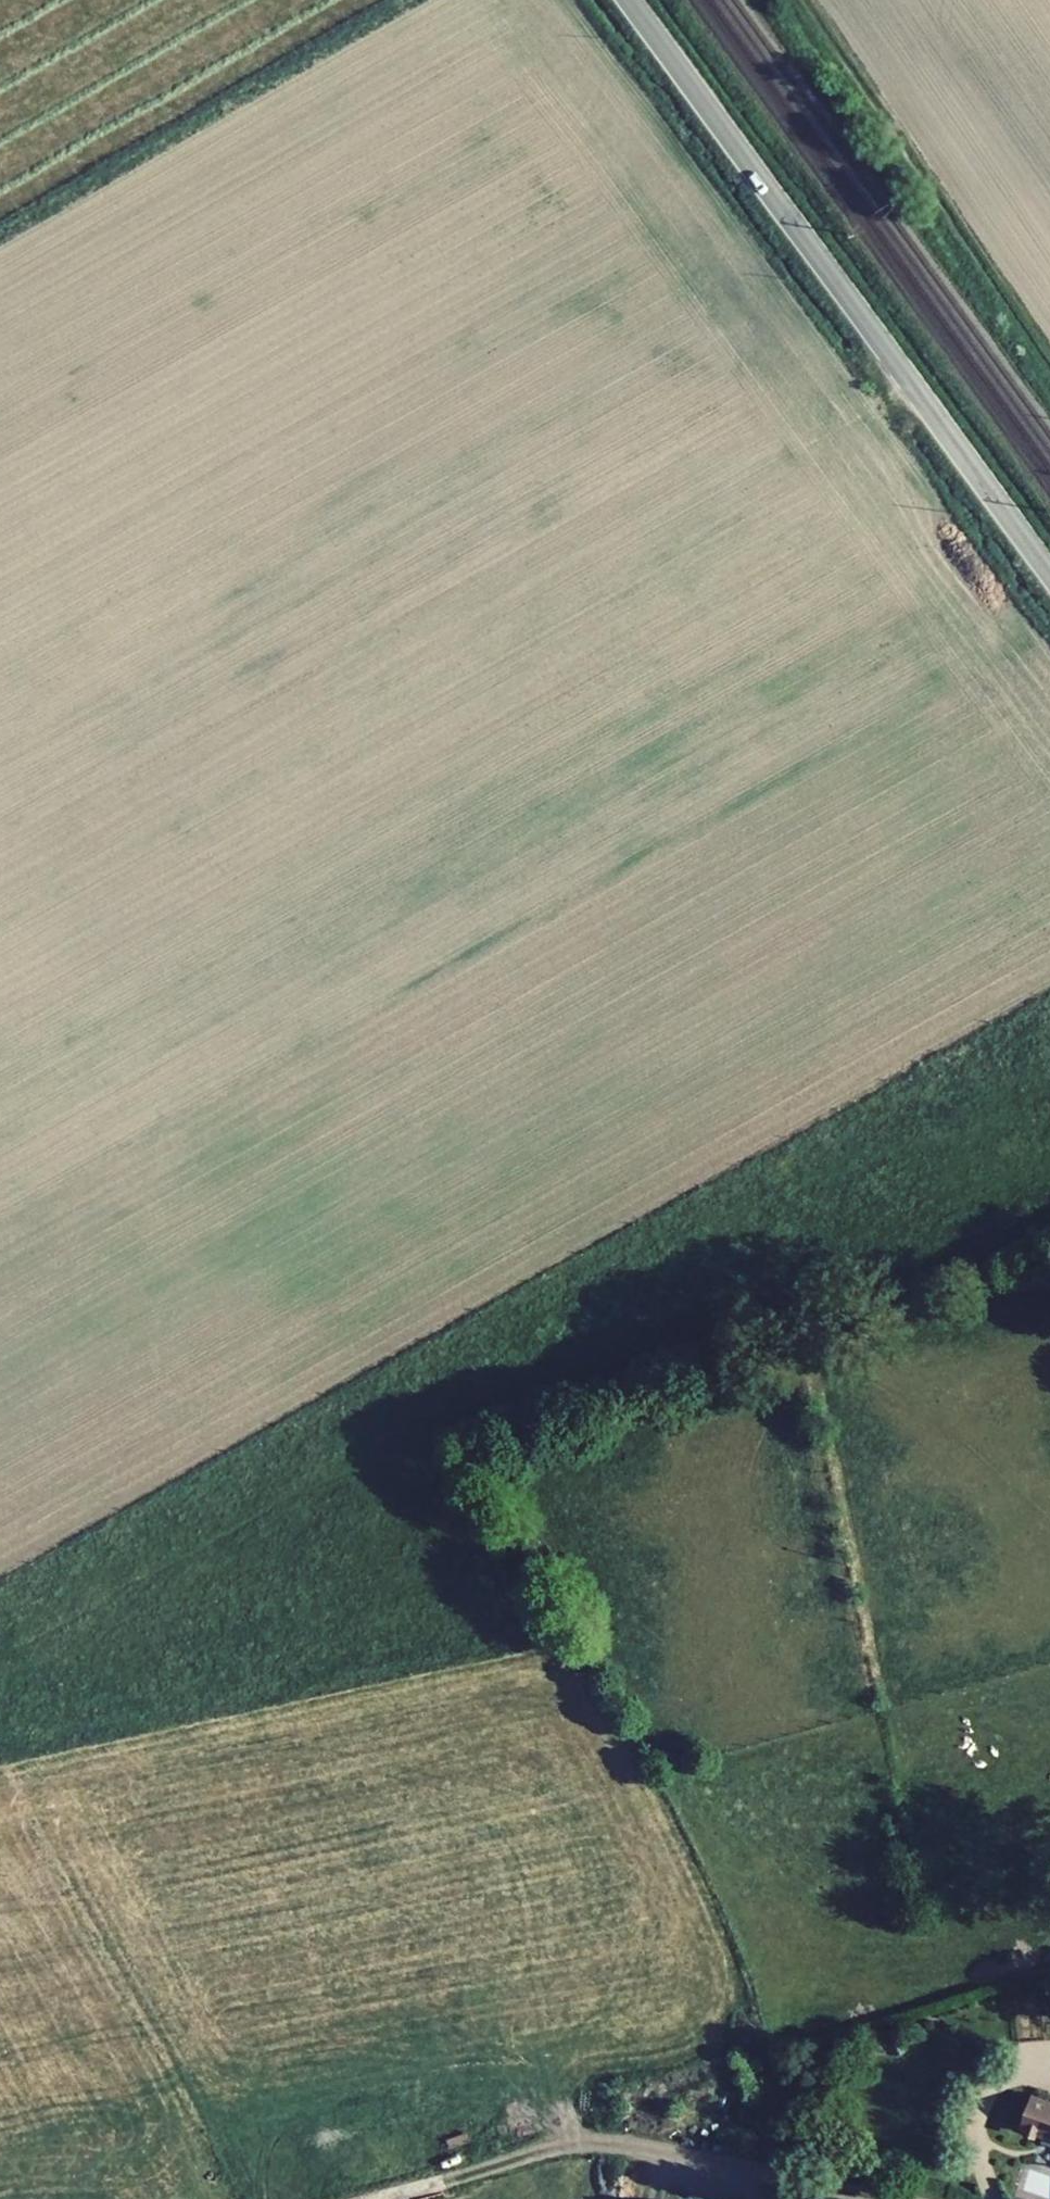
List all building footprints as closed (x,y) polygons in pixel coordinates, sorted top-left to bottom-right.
[(1039,2104),(1025,2140),(1047,2148),(1046,2151),(1049,2153),(1049,2108),(1039,2104)]
